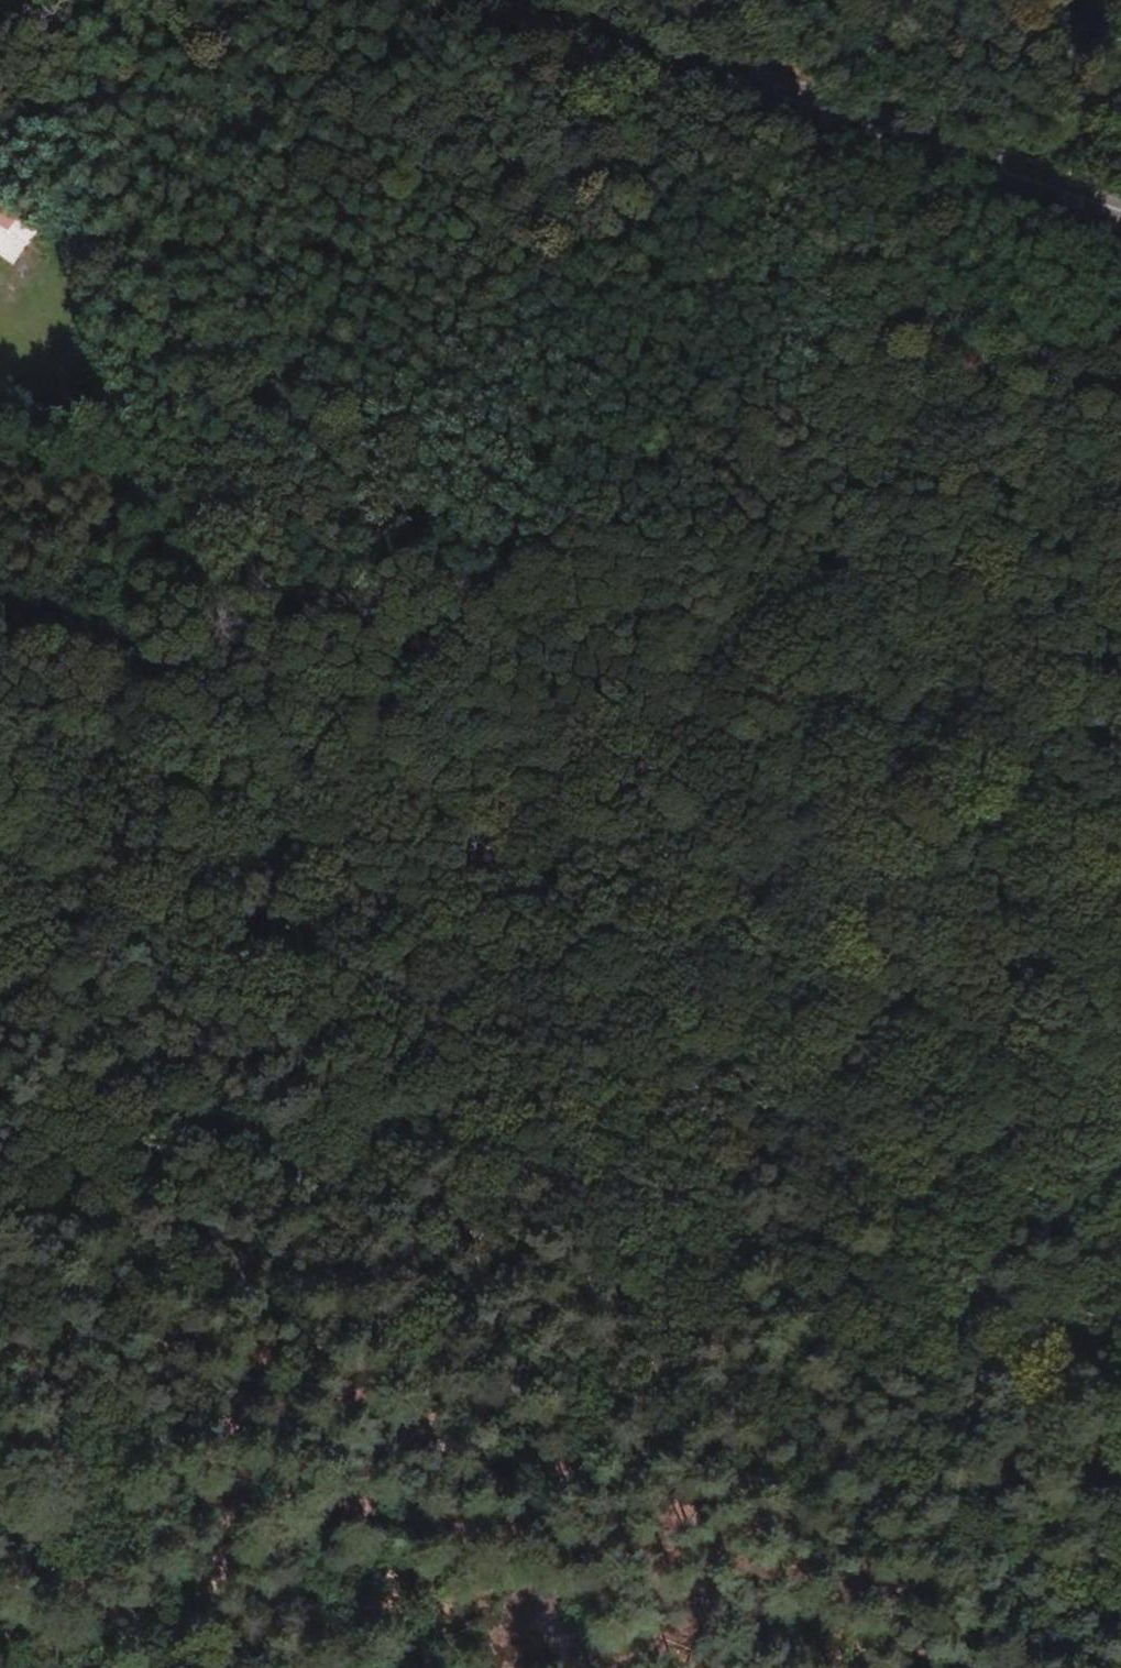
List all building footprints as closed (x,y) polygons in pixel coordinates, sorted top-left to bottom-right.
[(4,232),(23,209),(0,190),(0,229),(4,232)]
